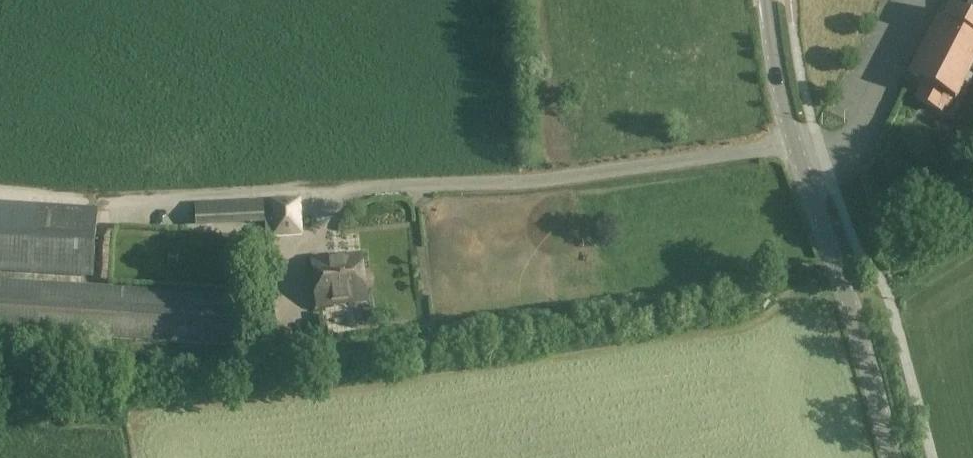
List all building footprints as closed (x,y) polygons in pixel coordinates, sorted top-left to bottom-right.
[(918,101),(942,113),(945,107),(950,110),(954,101),(957,102),(972,70),(972,4),(965,19),(953,13),(946,26),(947,27),(919,82),(926,86),(918,101)] [(303,198),(270,199),(272,238),(304,237),(303,198)] [(264,201),(195,204),(196,228),(265,225),(264,201)] [(94,278),(99,209),(0,203),(0,272),(94,278)] [(361,257),(314,263),(319,307),(366,302),(361,257)] [(36,335),(236,347),(241,296),(40,283),(0,281),(0,332),(36,335)]
